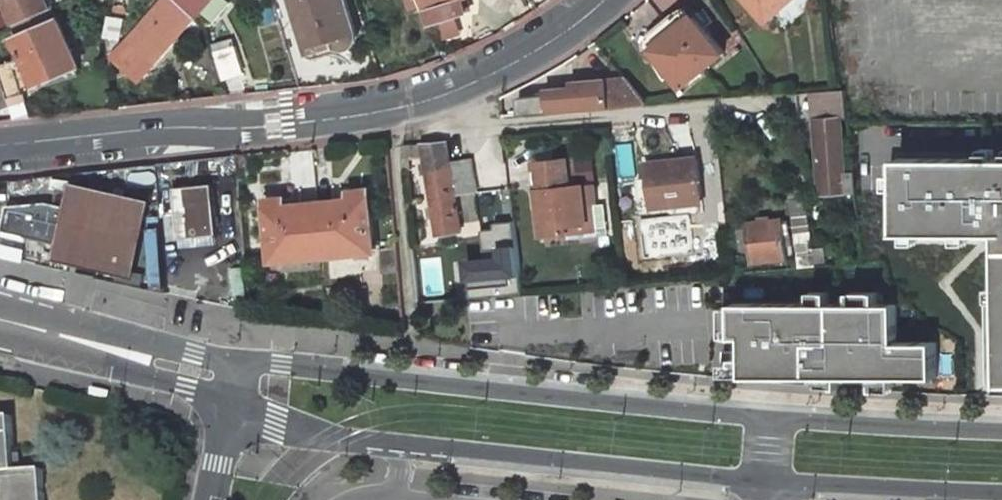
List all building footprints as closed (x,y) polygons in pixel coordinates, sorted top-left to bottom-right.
[(54,11),(49,0),(5,0),(16,26),(17,26),(54,11)] [(184,21),(190,26),(196,19),(176,0),(163,0),(115,56),(135,74),(148,59),(156,65),(175,43),(170,40),(184,21)] [(196,19),(203,12),(198,7),(204,0),(176,0),(196,19)] [(198,7),(203,12),(213,0),(204,0),(198,7)] [(308,41),(328,35),(334,41),(337,43),(342,44),(345,44),(350,42),(354,38),(355,33),(355,26),(347,0),(296,0),(308,41)] [(446,0),(423,0),(426,10),(447,4),(446,0)] [(447,4),(426,10),(430,25),(467,13),(463,0),(446,0),(447,4)] [(794,0),(754,0),(769,20),(794,0)] [(16,26),(36,72),(74,57),(54,11),(17,26),(16,26)] [(726,51),(697,13),(654,46),(683,84),(726,51)] [(175,43),(190,26),(184,21),(170,40),(175,43)] [(234,41),(214,47),(216,55),(236,48),(234,41)] [(216,55),(224,78),(243,72),(236,48),(216,55)] [(0,66),(0,68),(9,99),(26,94),(14,62),(0,66)] [(0,68),(0,101),(9,99),(0,68)] [(649,105),(629,79),(574,83),(573,93),(549,95),(550,111),(649,105)] [(822,130),(845,127),(853,126),(851,107),(817,113),(822,130)] [(850,157),(845,127),(822,130),(830,180),(861,175),(858,155),(850,157)] [(433,153),(442,244),(464,241),(460,202),(482,201),(479,170),(458,171),(455,151),(433,153)] [(914,163),(913,237),(1001,238),(1001,164),(914,163)] [(540,171),(546,245),(573,243),(573,236),(592,234),(591,218),(605,217),(603,194),(578,196),(575,169),(540,171)] [(653,177),(657,220),(675,219),(675,212),(706,210),(704,174),(653,177)] [(142,286),(158,210),(78,191),(72,212),(77,213),(70,250),(64,249),(61,267),(142,286)] [(224,243),(220,193),(181,197),(186,247),(224,243)] [(354,210),(372,209),(371,195),(353,197),(354,205),(354,210)] [(270,218),(289,216),(288,211),(287,203),(269,205),(270,218)] [(354,205),(323,208),(328,260),(377,255),(372,209),(354,210),(354,205)] [(70,250),(77,213),(72,212),(53,208),(13,213),(8,237),(64,249),(70,250)] [(328,260),(323,208),(288,211),(289,216),(270,218),(274,265),(328,260)] [(815,213),(797,214),(805,276),(822,275),(815,213)] [(471,283),(525,278),(520,225),(485,228),(488,257),(469,258),(471,283)] [(794,266),(789,230),(751,233),(752,243),(744,244),(746,262),(755,261),(756,270),(794,266)] [(915,307),(737,305),(736,339),(759,339),(759,360),(727,359),(726,380),(954,382),(954,343),(915,343),(915,307)] [(41,469),(18,470),(13,419),(0,420),(0,499),(44,499),(41,469)]
